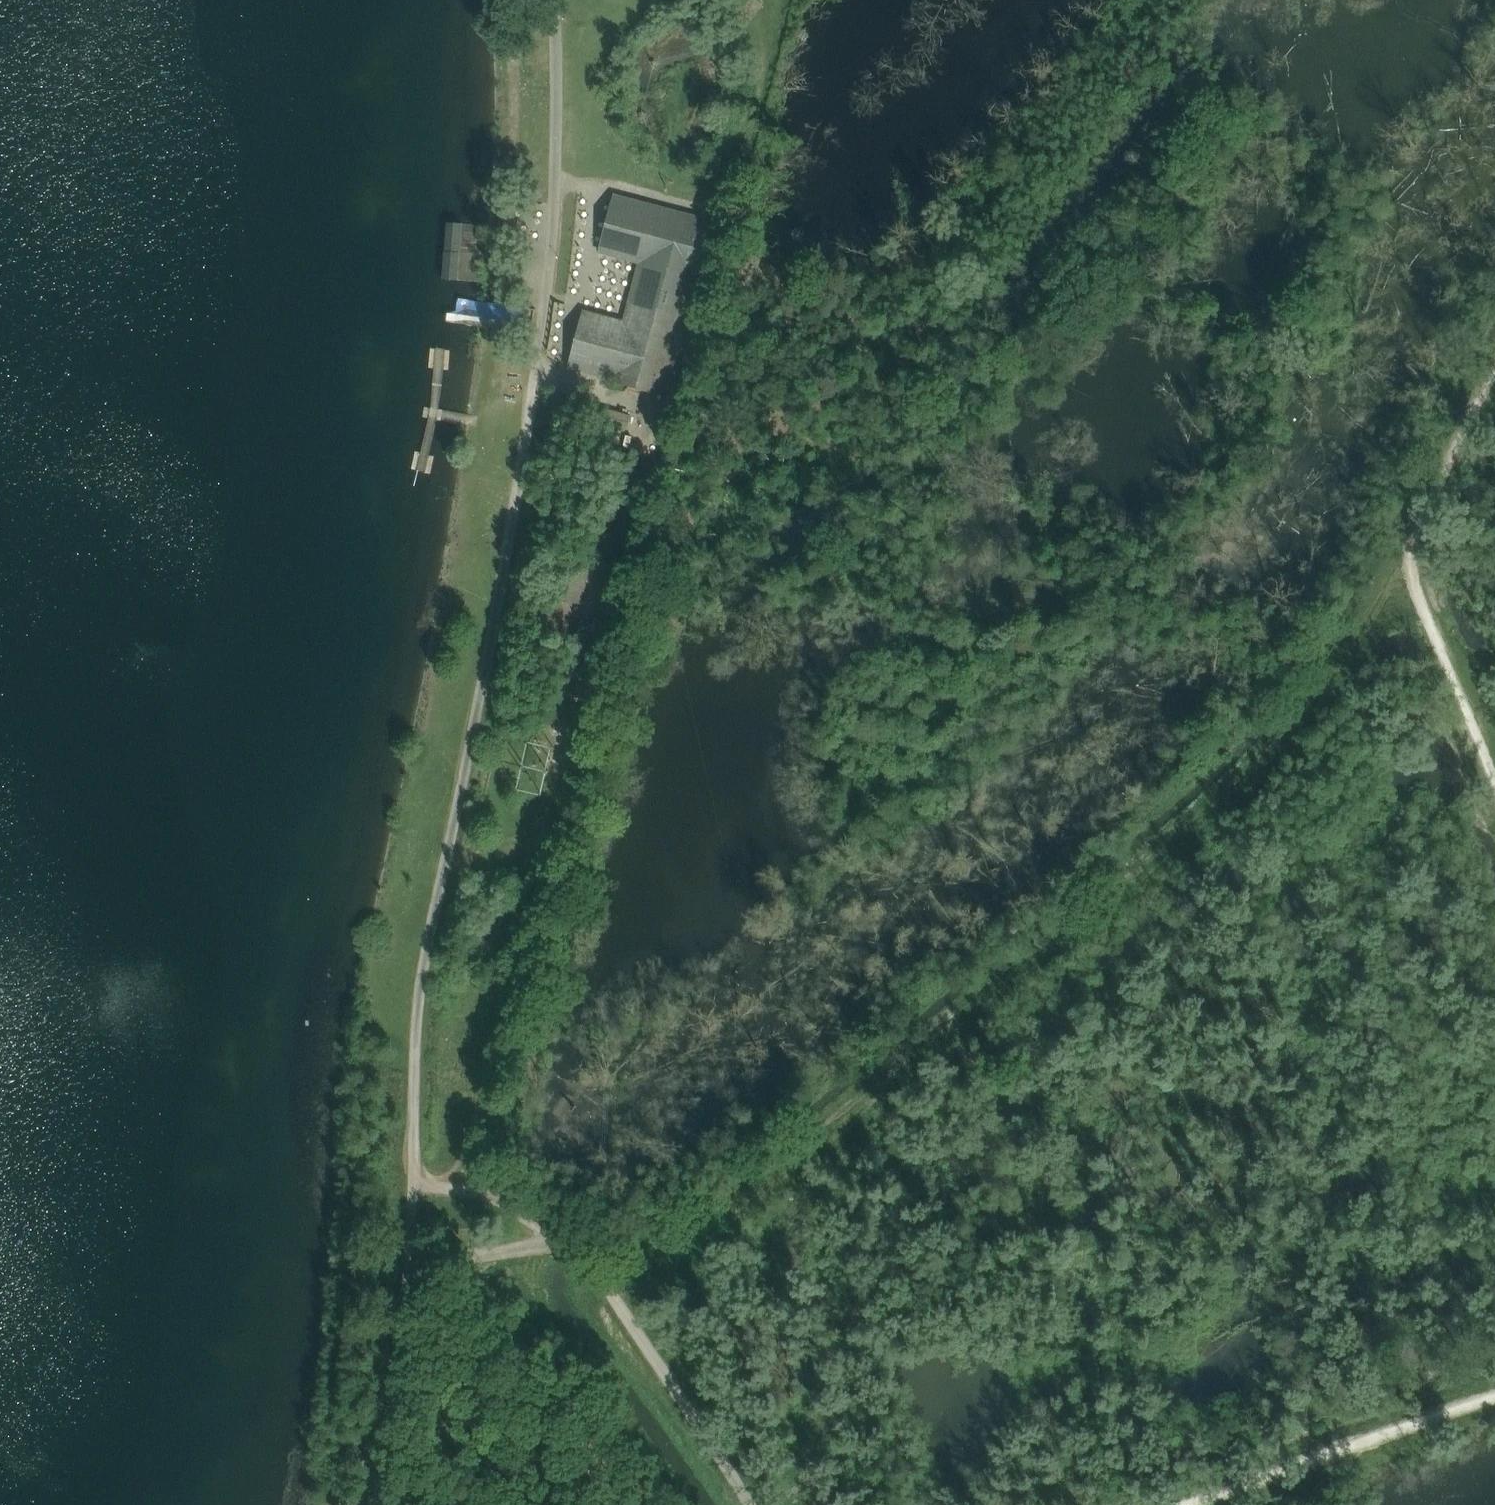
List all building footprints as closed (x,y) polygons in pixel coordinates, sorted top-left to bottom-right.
[(585,310),(570,368),(666,394),(713,220),(616,194),(600,252),(639,263),(624,320),(585,310)]
